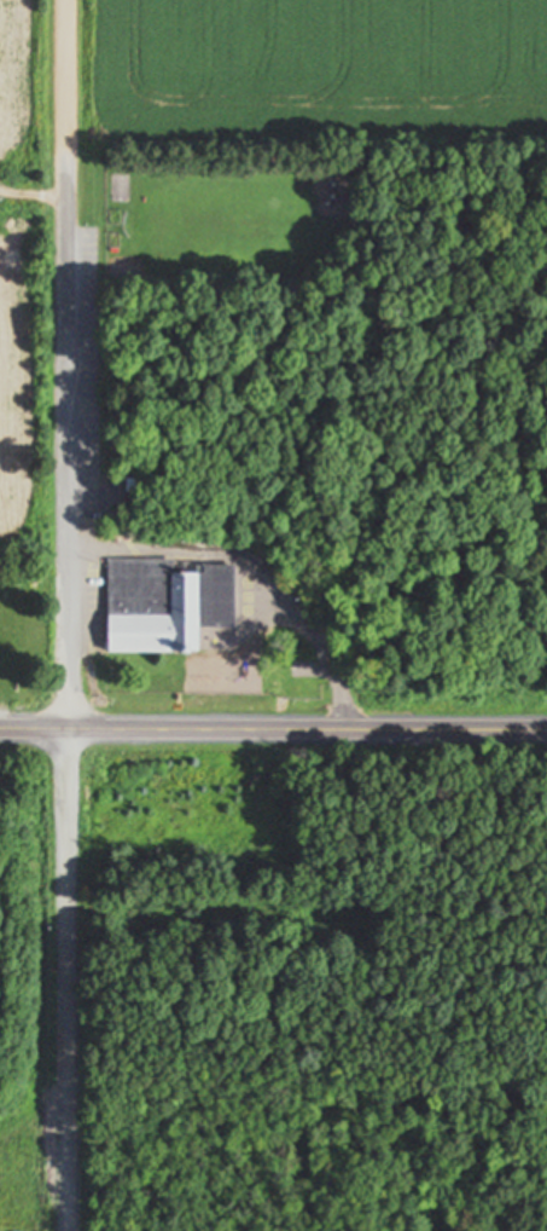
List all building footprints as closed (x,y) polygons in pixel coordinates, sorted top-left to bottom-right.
[(227,566),(170,566),(170,561),(103,561),(101,653),(190,653),(190,626),(227,626),(227,566)]
